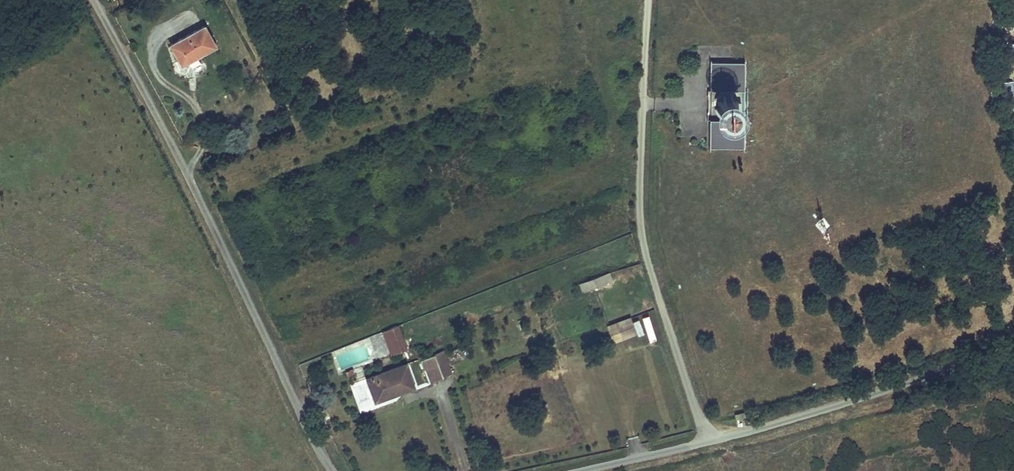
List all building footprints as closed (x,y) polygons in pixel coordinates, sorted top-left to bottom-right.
[(207,30),(172,46),(181,64),(197,57),(199,59),(217,51),(207,30)] [(743,60),(709,60),(709,85),(743,85),(743,60)] [(720,97),(720,98),(719,99),(719,101),(719,102),(719,104),(720,105),(720,106),(722,107),(723,108),(724,109),(726,109),(727,109),(729,109),(730,108),(731,107),(732,106),(733,105),(734,103),(734,102),(734,100),(733,99),(733,97),(732,96),(730,95),(729,95),(727,94),(726,94),(724,94),(723,95),(722,96),(720,97)] [(743,119),(709,119),(709,143),(743,143),(743,119)] [(593,281),(595,288),(611,282),(609,275),(593,281)] [(593,281),(581,285),(583,292),(595,288),(593,281)] [(649,315),(643,317),(648,341),(654,340),(649,315)] [(633,324),(632,319),(609,328),(615,343),(637,335),(633,324)] [(640,321),(633,324),(637,335),(638,338),(645,335),(640,321)] [(391,355),(407,349),(398,327),(383,333),(391,355)] [(468,344),(448,352),(452,363),(472,356),(468,344)] [(436,355),(443,375),(451,372),(444,352),(436,355)] [(421,361),(428,381),(443,375),(436,355),(421,361)] [(405,365),(368,380),(375,397),(392,390),(394,396),(415,387),(405,365)] [(356,370),(355,369),(344,373),(345,374),(346,377),(357,373),(356,370)] [(392,390),(375,397),(377,402),(394,396),(392,390)] [(735,414),(737,420),(746,417),(744,412),(735,414)]
